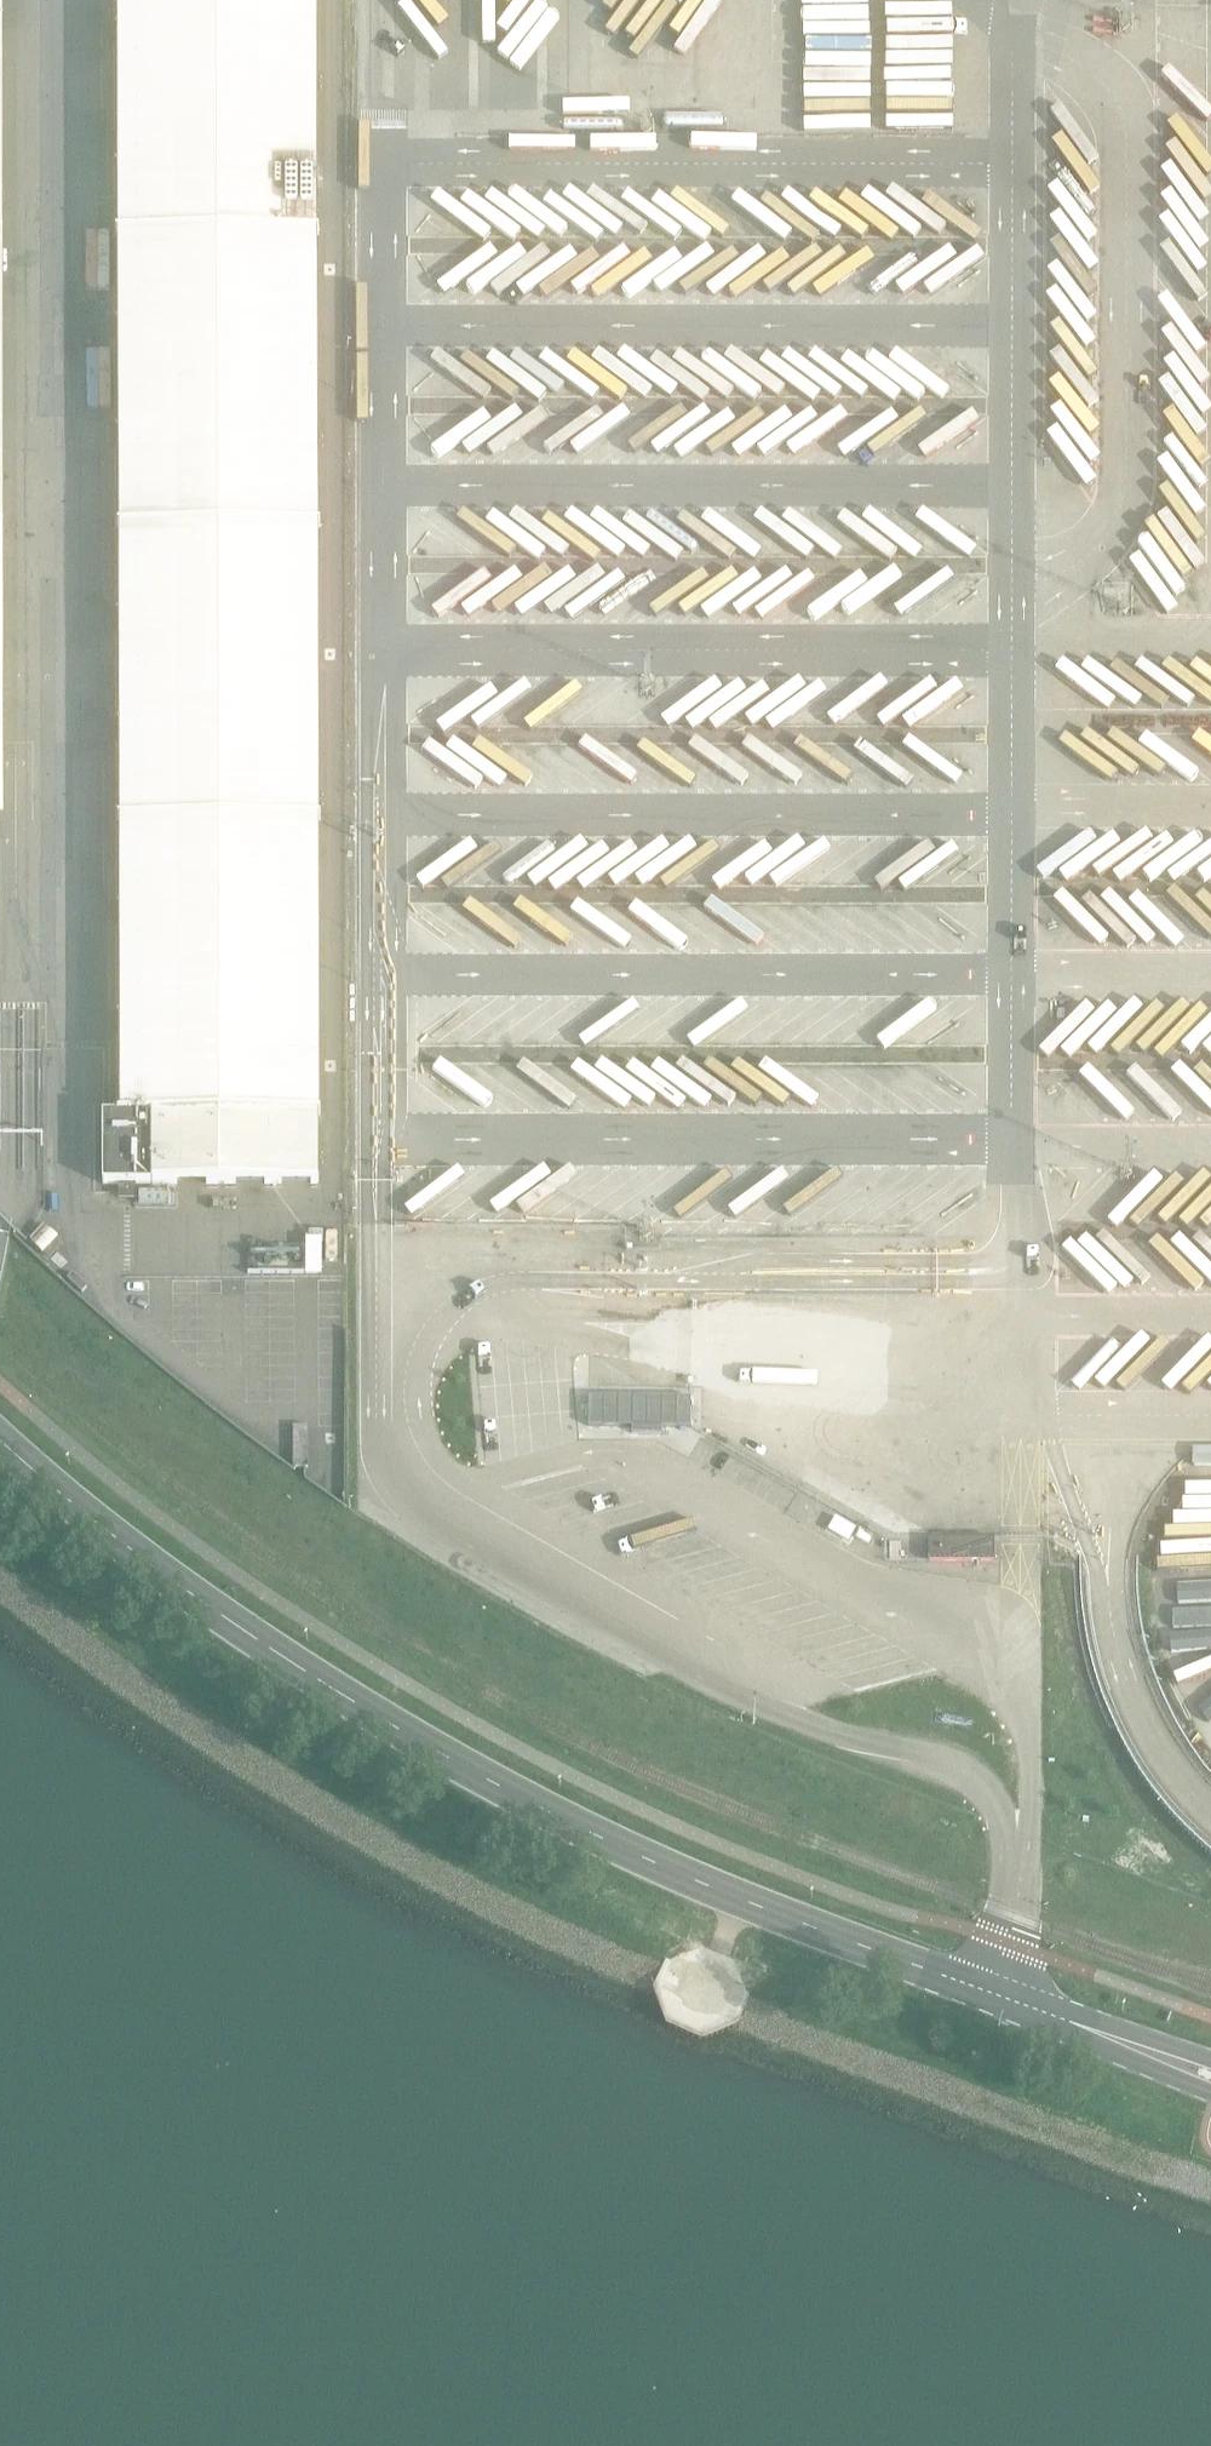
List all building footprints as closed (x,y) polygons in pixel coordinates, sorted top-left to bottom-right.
[(316,0),(119,0),(121,1114),(319,1114),(316,0)] [(319,1183),(319,1114),(121,1114),(103,1113),(105,1182),(319,1183)] [(590,1399),(590,1428),(633,1428),(633,1435),(662,1435),(662,1428),(691,1428),(691,1399),(590,1399)] [(855,1538),(870,1513),(819,1484),(805,1509),(855,1538)]
